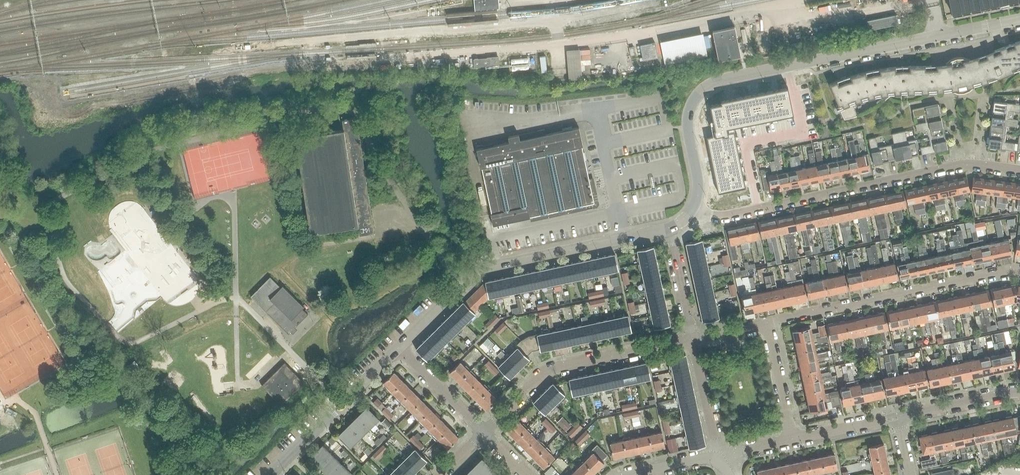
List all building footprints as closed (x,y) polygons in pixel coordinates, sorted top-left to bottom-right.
[(475,11),(500,9),(499,0),(474,0),(475,11)] [(953,18),(962,16),(962,17),(963,17),(962,16),(959,0),(949,0),(950,5),(952,13),(953,18)] [(962,16),(971,14),(972,15),(972,14),(969,0),(959,0),(962,16)] [(972,14),(981,12),(981,13),(981,12),(979,0),(969,0),(972,14)] [(981,12),(990,10),(990,12),(991,11),(991,10),(989,0),(979,0),(981,12)] [(991,10),(1000,9),(1000,10),(1000,8),(998,0),(989,0),(991,10)] [(1000,8),(1009,7),(1009,8),(1010,8),(1009,7),(1010,7),(1008,0),(998,0),(1000,8)] [(899,24),(897,15),(866,21),(867,26),(868,30),(899,24)] [(735,26),(712,31),(718,56),(718,60),(741,56),(740,52),(739,48),(738,44),(735,26)] [(703,36),(661,45),(665,64),(707,56),(703,36)] [(916,66),(910,66),(904,66),(897,67),(891,67),(887,68),(883,68),(878,69),(872,70),(866,71),(859,73),(853,75),(850,76),(845,77),(839,80),(834,82),(829,84),(844,119),(846,119),(849,118),(852,117),(857,116),(853,103),(861,101),(868,99),(876,97),(884,95),(892,94),(900,93),(908,93),(924,93),(933,92),(945,91),(951,90),(957,92),(963,92),(969,90),(974,86),(984,83),(991,80),(993,80),(1000,77),(1011,72),(1018,70),(1019,69),(1019,41),(994,50),(977,56),(968,59),(962,57),(956,57),(951,60),(946,64),(941,64),(931,66),(922,66),(916,66)] [(657,58),(655,46),(654,43),(640,45),(644,60),(657,58)] [(591,44),(568,46),(570,75),(584,74),(582,54),(592,53),(591,44)] [(474,67),(499,65),(498,57),(473,59),(474,67)] [(715,135),(707,137),(718,193),(746,187),(734,132),(728,133),(727,128),(793,115),(788,87),(721,101),(721,103),(711,105),(715,130),(714,130),(715,135)] [(1019,112),(1019,105),(994,101),(992,117),(1007,119),(1008,118),(1009,111),(1019,112)] [(912,110),(914,117),(924,114),(926,122),(941,119),(938,104),(912,110)] [(1017,127),(1018,120),(1008,118),(1007,119),(992,117),(990,132),(1005,134),(1007,126),(1017,127)] [(317,232),(322,232),(325,231),(358,226),(359,233),(359,235),(374,233),(372,222),(371,214),(370,204),(357,118),(347,119),(347,118),(344,119),(344,120),(342,120),(343,130),(296,137),(310,233),(317,232)] [(915,124),(916,129),(917,131),(927,129),(929,137),(944,134),(941,119),(926,122),(915,124)] [(826,125),(820,127),(822,137),(828,136),(826,125)] [(579,127),(563,131),(546,134),(544,129),(537,131),(540,131),(541,135),(519,140),(518,135),(519,135),(519,134),(508,137),(509,137),(510,142),(477,149),(481,168),(482,167),(492,214),(491,214),(493,226),(530,218),(530,217),(561,210),(571,208),(570,206),(581,203),(582,205),(594,203),(593,198),(582,146),(583,146),(579,127)] [(904,158),(919,155),(916,140),(907,141),(905,131),(898,132),(904,158)] [(894,144),(886,146),(889,161),(904,158),(898,132),(892,134),(892,137),(894,144)] [(1005,134),(990,132),(988,147),(1001,149),(1006,150),(1006,149),(1017,151),(1017,150),(1014,150),(1015,143),(1004,142),(1005,134)] [(922,154),(930,153),(935,152),(948,149),(944,134),(929,137),(931,145),(920,147),(922,154)] [(875,137),(868,139),(874,165),(889,161),(886,146),(878,148),(875,137)] [(848,140),(849,145),(852,157),(847,158),(851,176),(858,174),(858,173),(860,173),(854,145),(853,139),(848,140)] [(830,149),(832,162),(828,163),(832,180),(839,178),(839,177),(841,177),(835,148),(834,145),(833,144),(829,144),(830,149)] [(867,154),(862,156),(861,156),(858,144),(854,145),(860,173),(863,172),(863,173),(870,171),(870,170),(867,154)] [(843,159),(840,147),(839,147),(835,148),(841,177),(843,176),(844,177),(851,176),(847,158),(843,159)] [(820,181),(819,176),(813,149),(807,150),(808,154),(811,166),(806,167),(810,184),(817,183),(817,182),(820,181)] [(815,152),(820,176),(821,181),(825,180),(826,181),(832,180),(828,163),(824,163),(823,158),(822,159),(820,151),(815,152)] [(793,153),(794,157),(800,185),(803,185),(803,186),(810,184),(806,167),(801,168),(799,156),(798,152),(793,153)] [(775,161),(781,190),(783,189),(784,190),(791,188),(787,171),(783,172),(780,160),(779,154),(773,155),(775,161)] [(792,170),(787,171),(791,188),(798,187),(798,186),(800,185),(794,157),(789,158),(792,170)] [(770,188),(771,192),(771,193),(779,191),(779,190),(781,190),(775,161),(770,161),(773,175),(768,176),(767,173),(763,169),(760,170),(761,174),(764,189),(770,188)] [(967,177),(956,180),(961,200),(965,199),(964,193),(969,192),(970,192),(969,191),(967,177)] [(973,178),(971,191),(976,192),(975,200),(981,201),(984,179),(973,178)] [(984,179),(981,201),(985,201),(986,193),(992,194),(994,181),(984,179)] [(956,180),(946,182),(949,196),(954,195),(956,202),(961,200),(956,180)] [(994,181),(992,194),(997,195),(996,203),(1001,203),(1004,182),(994,181)] [(946,182),(936,184),(940,205),(945,204),(944,197),(949,196),(946,182)] [(1004,182),(1001,203),(1006,204),(1007,196),(1013,197),(1015,183),(1004,182)] [(936,184),(925,186),(929,201),(934,199),(935,206),(940,205),(936,184)] [(925,186),(915,188),(920,209),(925,208),(923,202),(929,201),(925,186)] [(915,188),(905,191),(906,195),(908,205),(913,204),(915,210),(920,209),(915,188)] [(906,207),(904,196),(903,191),(897,192),(897,193),(895,194),(894,193),(900,224),(905,223),(901,208),(906,207)] [(891,194),(885,195),(888,211),(893,210),(896,225),(900,224),(894,193),(893,193),(893,194),(891,195),(891,194)] [(883,212),(888,211),(885,195),(879,196),(879,197),(877,198),(877,197),(876,197),(882,228),(886,227),(883,212)] [(867,199),(870,214),(875,213),(878,229),(882,228),(876,197),(875,197),(876,198),(873,198),(873,197),(867,199)] [(859,200),(858,201),(867,242),(871,241),(866,215),(870,214),(867,199),(861,200),(861,201),(859,201),(859,200)] [(849,203),(853,218),(857,217),(862,243),(867,242),(858,201),(858,202),(856,202),(855,201),(849,203)] [(840,204),(849,244),(848,240),(853,239),(848,219),(853,218),(849,203),(843,204),(843,205),(841,205),(841,204),(840,204)] [(840,221),(845,246),(849,245),(849,244),(840,204),(840,205),(840,206),(838,206),(838,205),(831,206),(835,222),(840,221)] [(827,240),(831,239),(828,224),(833,222),(830,207),(823,208),(823,209),(821,210),(821,209),(827,240)] [(827,240),(821,209),(820,209),(820,210),(818,210),(818,209),(811,211),(815,226),(819,225),(823,241),(827,240)] [(803,212),(810,244),(814,243),(810,227),(815,226),(811,211),(806,212),(806,213),(804,213),(803,212)] [(802,229),(805,245),(809,244),(810,244),(803,212),(802,213),(802,214),(800,214),(800,213),(794,214),(797,230),(802,229)] [(792,231),(797,230),(794,214),(788,216),(788,217),(786,217),(786,216),(785,216),(794,258),(799,257),(799,254),(797,254),(792,231)] [(782,217),(776,218),(779,234),(784,233),(788,249),(787,249),(789,259),(794,258),(785,216),(784,216),(785,217),(783,218),(782,217)] [(768,220),(767,220),(775,252),(774,252),(776,260),(777,263),(781,263),(779,253),(777,254),(776,251),(778,251),(774,235),(779,234),(776,218),(770,219),(770,220),(768,221),(768,220)] [(1012,255),(1011,250),(1010,247),(1014,246),(1016,232),(1010,232),(1011,239),(1009,239),(1008,239),(1003,240),(1002,235),(1003,235),(1000,219),(994,221),(996,230),(1002,257),(1004,256),(1005,257),(1012,256),(1012,255)] [(758,222),(759,227),(762,238),(766,237),(770,253),(774,252),(775,252),(767,220),(767,221),(765,222),(765,221),(758,222)] [(763,255),(757,227),(756,222),(746,224),(750,241),(755,239),(759,255),(763,255)] [(984,222),(975,224),(976,231),(977,231),(983,229),(986,229),(984,222)] [(750,241),(746,224),(737,226),(740,243),(741,250),(751,247),(750,241)] [(727,229),(728,232),(729,236),(734,260),(738,259),(735,244),(740,243),(737,226),(727,229)] [(912,234),(911,228),(901,230),(903,236),(912,234)] [(727,229),(725,229),(726,233),(726,236),(732,260),(734,260),(729,236),(728,232),(727,229)] [(957,234),(963,265),(967,264),(968,265),(971,265),(972,263),(973,263),(968,243),(964,243),(961,230),(956,231),(957,234)] [(994,242),(989,243),(993,260),(1000,258),(1000,257),(1002,257),(996,230),(991,231),(994,242)] [(938,256),(933,257),(936,271),(938,271),(938,272),(942,271),(942,270),(945,269),(939,239),(937,231),(934,232),(937,245),(936,245),(937,249),(937,250),(938,256)] [(971,232),(972,235),(973,241),(968,243),(973,263),(973,264),(981,263),(980,262),(983,261),(977,234),(977,231),(976,231),(971,232)] [(989,243),(984,244),(982,233),(977,234),(983,261),(985,261),(985,262),(993,260),(989,243)] [(950,247),(951,253),(955,267),(956,267),(956,268),(960,267),(960,266),(963,265),(957,234),(953,234),(956,245),(950,247)] [(897,264),(899,274),(900,279),(901,279),(902,279),(906,279),(906,278),(909,277),(903,247),(901,239),(892,241),(894,253),(900,252),(901,257),(902,263),(897,264)] [(942,239),(939,239),(945,269),(949,268),(950,269),(953,268),(954,267),(955,267),(951,253),(946,254),(945,248),(944,248),(942,239)] [(705,253),(702,240),(686,243),(689,257),(705,253)] [(810,244),(809,244),(811,249),(812,254),(820,252),(819,246),(814,247),(814,243),(810,244)] [(924,274),(927,273),(921,243),(917,244),(919,253),(918,254),(920,259),(915,260),(918,275),(919,275),(920,276),(924,275),(924,274)] [(924,243),(921,243),(927,273),(931,272),(932,273),(935,272),(936,271),(933,257),(928,258),(927,252),(926,252),(924,243)] [(885,265),(880,266),(875,244),(865,247),(870,246),(879,283),(881,283),(881,284),(888,282),(888,281),(885,265)] [(637,250),(640,264),(656,260),(653,246),(637,250)] [(870,246),(865,247),(870,268),(865,269),(869,286),(877,285),(876,284),(879,283),(870,246)] [(906,246),(903,247),(909,277),(913,276),(914,277),(917,276),(917,275),(918,275),(915,260),(910,261),(909,256),(908,256),(906,246)] [(898,279),(895,263),(890,264),(886,247),(881,248),(885,265),(888,281),(891,281),(891,282),(898,280),(898,279)] [(689,257),(692,270),(708,266),(705,253),(689,257)] [(618,270),(615,254),(602,257),(605,273),(618,270)] [(851,272),(846,273),(850,290),(850,291),(857,289),(857,288),(860,288),(853,257),(853,256),(848,257),(851,272)] [(857,256),(853,257),(860,288),(862,287),(862,288),(869,286),(865,269),(860,270),(857,256)] [(592,276),(605,273),(602,257),(589,260),(592,276)] [(829,295),(825,278),(820,279),(816,258),(810,259),(811,266),(812,266),(819,296),(821,296),(821,297),(829,295)] [(589,260),(576,263),(579,278),(592,276),(589,260)] [(640,264),(643,277),(659,273),(656,260),(640,264)] [(848,290),(847,285),(844,274),(839,275),(836,261),(831,262),(838,292),(840,292),(840,293),(848,291),(848,290)] [(807,300),(806,295),(802,278),(796,279),(794,270),(795,270),(794,262),(787,263),(789,271),(796,301),(798,301),(798,302),(807,300)] [(838,292),(831,262),(826,263),(830,277),(825,278),(829,295),(836,294),(835,293),(838,292)] [(567,281),(579,278),(576,263),(563,265),(567,281)] [(554,284),(555,291),(561,290),(560,283),(567,281),(563,265),(550,268),(554,284)] [(692,270),(695,282),(710,279),(708,266),(692,270)] [(805,282),(807,294),(808,299),(809,298),(809,299),(816,298),(816,297),(819,296),(812,266),(811,266),(807,267),(810,281),(805,282)] [(541,287),(554,284),(550,268),(537,271),(541,287)] [(541,287),(537,271),(525,273),(528,289),(541,287)] [(755,310),(749,280),(747,274),(747,271),(741,272),(743,283),(745,285),(746,288),(741,296),(745,313),(753,312),(753,311),(755,310)] [(788,286),(782,287),(786,304),(794,303),(794,302),(796,301),(789,271),(785,272),(788,286)] [(512,276),(515,292),(528,289),(525,273),(512,276)] [(643,277),(646,290),(662,286),(659,273),(643,277)] [(774,274),(769,275),(776,306),(778,305),(778,306),(786,304),(782,287),(777,288),(774,274)] [(767,290),(762,291),(766,309),(773,307),(773,306),(776,306),(769,275),(764,277),(767,290)] [(512,276),(499,279),(502,295),(515,292),(512,276)] [(304,307),(283,286),(281,287),(270,277),(251,296),(289,334),(308,314),(302,308),(304,307)] [(485,283),(489,298),(502,295),(499,279),(485,282),(485,283)] [(695,282),(697,295),(713,292),(710,279),(695,282)] [(753,279),(749,280),(755,310),(758,310),(766,309),(762,291),(756,292),(754,283),(753,283),(753,279)] [(489,298),(485,283),(484,283),(475,292),(484,302),(488,298),(489,298)] [(619,285),(614,286),(615,293),(623,292),(621,284),(619,285)] [(1004,304),(1013,302),(1013,301),(1013,300),(1015,284),(1010,285),(1010,286),(1008,286),(1008,285),(1000,287),(1000,288),(1004,304)] [(646,290),(649,302),(665,299),(662,286),(646,290)] [(991,290),(992,295),(994,306),(999,305),(1000,310),(1001,314),(1006,313),(1005,309),(1004,304),(1000,288),(998,288),(998,287),(991,289),(991,290)] [(992,305),(990,295),(988,291),(989,291),(988,290),(982,291),(982,292),(980,292),(980,291),(979,292),(988,331),(997,329),(996,324),(991,325),(990,322),(986,306),(992,305)] [(475,292),(469,298),(479,307),(484,302),(475,292)] [(697,295),(700,308),(716,305),(713,292),(697,295)] [(978,308),(981,323),(977,324),(978,333),(988,331),(979,292),(978,292),(979,293),(976,293),(976,292),(970,294),(974,309),(978,308)] [(968,327),(972,326),(968,310),(974,309),(970,294),(965,295),(965,296),(962,296),(962,295),(961,295),(968,327)] [(961,311),(966,335),(970,334),(968,327),(961,295),(961,296),(961,297),(959,297),(958,296),(953,297),(956,313),(961,311)] [(950,330),(954,329),(951,314),(956,313),(953,297),(947,299),(947,300),(945,300),(945,299),(944,299),(950,330)] [(465,303),(464,303),(474,313),(474,312),(479,307),(469,298),(465,303)] [(649,302),(652,315),(667,312),(665,299),(649,302)] [(935,302),(938,316),(943,315),(946,331),(950,330),(944,299),(943,299),(943,300),(941,301),(941,300),(935,301),(935,302)] [(928,304),(925,304),(930,328),(931,333),(935,333),(933,319),(938,318),(938,316),(935,302),(935,301),(927,303),(928,304)] [(465,323),(475,313),(474,312),(474,313),(464,303),(465,303),(464,302),(453,312),(465,323)] [(924,321),(926,329),(930,328),(925,304),(923,305),(923,304),(915,305),(919,322),(924,321)] [(700,308),(703,322),(719,319),(716,305),(700,308)] [(910,329),(911,329),(914,328),(913,323),(919,322),(915,305),(908,307),(909,308),(906,308),(910,329)] [(549,310),(546,311),(547,317),(549,328),(549,329),(550,329),(554,328),(551,315),(559,313),(558,308),(549,310)] [(905,325),(906,330),(907,335),(912,334),(911,329),(910,329),(906,308),(904,309),(904,308),(896,309),(896,310),(900,326),(905,325)] [(887,313),(887,316),(890,328),(896,327),(897,334),(901,333),(900,326),(896,310),(894,311),(894,310),(887,312),(887,313)] [(456,333),(465,323),(453,312),(444,321),(456,333)] [(670,325),(667,312),(652,315),(654,329),(670,325)] [(888,329),(886,318),(885,313),(884,312),(877,314),(877,315),(875,315),(881,344),(886,343),(883,330),(888,329)] [(632,331),(628,315),(615,318),(618,334),(632,331)] [(869,333),(874,332),(877,346),(881,346),(881,344),(875,315),(872,316),(872,315),(865,316),(869,333)] [(865,347),(864,339),(863,334),(869,333),(865,316),(858,318),(858,319),(856,319),(862,348),(865,347)] [(587,317),(581,318),(583,325),(576,326),(580,342),(592,340),(589,324),(588,324),(587,317)] [(615,318),(602,321),(605,337),(618,334),(615,318)] [(849,337),(854,336),(857,349),(857,348),(862,348),(856,319),(853,320),(853,319),(846,320),(849,337)] [(999,328),(1008,326),(1007,319),(997,321),(999,328)] [(844,338),(849,337),(846,320),(839,322),(839,323),(836,323),(842,353),(846,352),(844,338)] [(446,342),(456,333),(444,321),(435,330),(446,342)] [(592,340),(605,337),(602,321),(589,324),(592,340)] [(827,325),(828,330),(830,341),(835,340),(838,354),(842,353),(836,323),(834,324),(834,323),(827,324),(827,325)] [(569,328),(568,324),(564,325),(565,330),(563,330),(567,345),(580,342),(576,326),(569,328)] [(821,336),(827,335),(824,325),(818,326),(818,327),(820,332),(821,336)] [(554,348),(551,333),(550,329),(549,329),(549,328),(543,330),(544,334),(538,335),(538,334),(530,336),(526,338),(532,351),(540,349),(540,351),(554,348)] [(796,339),(796,342),(821,336),(820,332),(811,334),(810,329),(810,328),(793,332),(795,339),(796,339)] [(437,351),(446,342),(435,330),(426,340),(437,351)] [(563,330),(551,333),(554,348),(567,345),(563,330)] [(1011,352),(1011,351),(1005,352),(1003,344),(1006,343),(1004,331),(995,333),(998,345),(999,345),(1004,369),(1006,369),(1006,370),(1014,368),(1014,367),(1013,360),(1015,359),(1016,350),(1011,352)] [(998,345),(995,333),(991,334),(994,346),(993,346),(995,355),(990,356),(993,373),(1001,371),(1001,370),(1004,369),(999,345),(998,345)] [(796,344),(797,352),(815,348),(814,342),(817,342),(817,343),(828,341),(827,335),(821,336),(796,342),(797,344),(796,344)] [(990,356),(983,357),(982,348),(981,348),(978,337),(975,338),(983,374),(985,373),(985,374),(993,373),(990,356)] [(488,338),(479,346),(486,353),(494,344),(488,338)] [(532,351),(526,338),(521,340),(515,347),(517,348),(508,357),(519,369),(529,359),(527,356),(532,351)] [(975,338),(974,338),(971,339),(972,345),(973,350),(972,350),(974,359),(969,360),(972,377),(980,375),(980,374),(983,374),(975,338)] [(426,340),(416,349),(427,361),(437,351),(426,340)] [(969,360),(963,361),(961,353),(960,353),(958,341),(954,342),(962,378),(964,378),(964,379),(972,377),(969,360)] [(953,364),(949,364),(952,381),(959,380),(959,379),(962,378),(954,342),(950,343),(952,355),(951,355),(953,364)] [(800,359),(800,361),(828,355),(827,351),(816,353),(815,348),(797,352),(799,359),(800,359)] [(510,378),(519,369),(508,357),(501,351),(497,355),(503,362),(498,367),(509,379),(510,378)] [(926,369),(929,381),(930,386),(938,384),(938,383),(941,383),(935,353),(934,353),(934,352),(929,353),(933,368),(926,369)] [(938,352),(935,353),(941,383),(943,382),(943,383),(952,381),(949,364),(942,366),(940,357),(939,357),(938,352)] [(904,373),(899,374),(894,353),(889,354),(891,361),(897,392),(900,392),(900,393),(908,391),(904,373)] [(670,357),(673,371),(688,368),(685,354),(670,357)] [(800,364),(801,372),(819,368),(818,363),(830,360),(829,355),(828,355),(800,361),(801,364),(800,364)] [(920,388),(928,387),(924,369),(919,370),(917,361),(916,362),(915,356),(911,357),(918,388),(920,387),(920,388)] [(911,357),(907,358),(909,368),(907,368),(908,372),(904,373),(908,391),(915,389),(915,388),(918,388),(911,357)] [(656,361),(650,362),(650,363),(652,370),(658,369),(656,362),(656,361)] [(888,376),(883,377),(887,395),(895,394),(894,393),(897,392),(891,361),(885,363),(888,376)] [(460,362),(449,372),(459,382),(469,371),(460,362)] [(651,378),(648,362),(634,365),(637,381),(651,378)] [(262,385),(281,405),(304,383),(285,363),(262,385)] [(621,368),(624,384),(637,381),(634,365),(621,368)] [(885,395),(884,390),(881,379),(875,380),(872,367),(868,368),(874,397),(877,397),(877,398),(885,396),(884,395),(885,395)] [(624,384),(621,368),(608,371),(611,387),(624,384)] [(673,371),(675,384),(691,381),(688,368),(673,371)] [(804,379),(805,381),(830,376),(829,371),(821,373),(819,368),(801,372),(803,379),(804,379)] [(868,368),(864,369),(863,369),(866,383),(861,384),(864,400),(872,399),(871,398),(874,397),(868,368)] [(854,381),(851,369),(847,370),(847,372),(854,402),(856,401),(856,402),(864,400),(861,384),(860,380),(854,381)] [(469,371),(459,382),(468,391),(479,381),(469,371)] [(605,388),(607,393),(612,392),(611,387),(608,371),(595,374),(598,390),(605,388)] [(383,382),(393,392),(403,381),(394,372),(383,382)] [(840,388),(842,399),(843,404),(843,405),(851,403),(851,402),(854,402),(847,372),(843,373),(845,382),(844,382),(845,387),(840,388)] [(582,377),(586,392),(598,390),(595,374),(582,377)] [(804,384),(806,392),(824,388),(822,382),(826,381),(835,379),(835,375),(830,376),(805,381),(805,384),(804,384)] [(582,377),(569,379),(572,395),(586,392),(582,377)] [(403,381),(393,392),(402,401),(412,391),(403,381)] [(479,381),(468,391),(477,400),(488,390),(479,381)] [(675,384),(678,397),(694,393),(691,381),(675,384)] [(553,383),(543,393),(555,404),(565,394),(553,383)] [(838,391),(825,393),(824,388),(806,392),(807,399),(808,399),(809,401),(830,397),(839,395),(838,391)] [(487,410),(497,399),(488,390),(477,400),(487,410)] [(412,391),(402,401),(397,407),(404,414),(409,409),(411,411),(422,400),(412,391)] [(555,404),(543,393),(533,403),(545,414),(555,404)] [(678,397),(681,410),(697,406),(694,393),(678,397)] [(832,407),(841,405),(839,395),(830,397),(832,407)] [(830,397),(809,401),(809,404),(808,404),(810,412),(818,410),(819,414),(828,413),(827,408),(832,407),(830,397)] [(373,402),(377,407),(378,407),(382,403),(377,398),(373,402)] [(422,400),(411,411),(420,420),(431,410),(422,400)] [(681,410),(684,422),(700,419),(697,406),(681,410)] [(367,408),(358,417),(369,428),(378,419),(378,420),(379,419),(367,408)] [(431,410),(420,420),(429,429),(440,419),(431,410)] [(563,416),(557,422),(565,431),(571,425),(563,416)] [(635,417),(631,418),(633,426),(641,425),(639,416),(635,417)] [(1003,419),(1008,446),(1009,446),(1013,445),(1011,435),(1016,434),(1016,433),(1019,432),(1019,431),(1019,416),(1013,417),(1013,416),(1011,416),(1006,417),(1006,419),(1003,419)] [(369,428),(358,417),(349,426),(360,437),(369,428)] [(385,418),(381,422),(387,428),(391,425),(391,424),(385,418)] [(440,419),(429,429),(439,439),(449,428),(440,419)] [(684,422),(687,435),(702,432),(700,419),(684,422)] [(1003,447),(1005,456),(1010,454),(1009,446),(1008,446),(1003,419),(999,420),(999,419),(993,420),(992,420),(996,438),(1000,437),(1003,447)] [(517,420),(507,430),(516,439),(527,429),(517,420)] [(988,451),(993,450),(990,439),(996,438),(992,420),(991,421),(991,420),(985,422),(986,423),(982,424),(988,451)] [(975,443),(980,442),(983,457),(989,455),(988,454),(988,451),(982,424),(979,425),(978,423),(973,424),(972,425),(975,443)] [(968,458),(973,457),(970,444),(975,443),(972,425),(970,425),(965,426),(965,427),(962,428),(968,458)] [(360,437),(349,426),(340,435),(340,434),(340,435),(351,446),(360,437)] [(955,447),(959,446),(962,459),(968,458),(962,428),(958,429),(958,427),(952,429),(951,429),(955,447)] [(449,428),(439,439),(448,448),(459,438),(449,428)] [(527,429),(516,439),(525,449),(536,438),(527,429)] [(941,433),(947,460),(952,459),(949,448),(955,447),(951,429),(950,429),(944,430),(945,432),(941,433)] [(652,449),(665,446),(662,432),(649,435),(652,449)] [(705,446),(702,432),(687,435),(689,449),(705,446)] [(939,450),(942,463),(947,462),(946,460),(947,460),(941,433),(937,433),(937,432),(932,433),(930,433),(931,435),(934,451),(939,450)] [(920,461),(922,468),(937,465),(934,451),(931,435),(927,436),(927,434),(921,435),(920,436),(923,453),(929,452),(930,456),(931,459),(920,461)] [(649,435),(636,438),(639,452),(652,449),(649,435)] [(332,437),(328,441),(332,445),(336,441),(332,437)] [(536,438),(525,449),(535,458),(545,448),(536,438)] [(626,455),(639,452),(636,438),(635,438),(623,440),(626,455)] [(667,440),(666,440),(669,453),(678,451),(675,438),(667,440)] [(623,440),(610,443),(612,451),(613,458),(626,455),(623,440)] [(573,442),(569,446),(574,451),(578,447),(574,442),(573,442)] [(872,460),(886,457),(883,443),(869,447),(872,460)] [(584,462),(595,472),(604,463),(602,460),(607,455),(597,444),(591,450),(593,453),(584,462)] [(312,457),(321,466),(332,455),(323,446),(323,445),(311,457),(312,457)] [(406,459),(417,470),(427,460),(416,448),(406,459)] [(545,448),(535,458),(544,468),(555,457),(545,448)] [(344,450),(341,453),(345,458),(349,454),(344,450)] [(824,471),(838,468),(834,454),(821,457),(824,471)] [(321,466),(330,474),(341,464),(332,455),(321,466)] [(564,467),(569,461),(561,455),(557,461),(564,467)] [(812,474),(824,471),(821,457),(808,460),(812,474)] [(889,469),(886,457),(872,460),(875,472),(889,469)] [(406,459),(396,468),(403,474),(412,474),(417,470),(406,459)] [(473,469),(479,474),(489,474),(493,471),(494,471),(482,459),(482,460),(473,469)] [(812,474),(808,460),(796,462),(798,474),(807,474),(812,474)] [(575,471),(579,474),(592,474),(595,472),(584,462),(575,471)] [(796,462),(783,465),(785,474),(798,474),(796,462)] [(350,473),(350,472),(341,464),(330,474),(348,474),(350,473)] [(783,465),(770,468),(772,474),(785,474),(783,465)] [(544,473),(547,474),(552,474),(556,471),(552,466),(544,473)]
